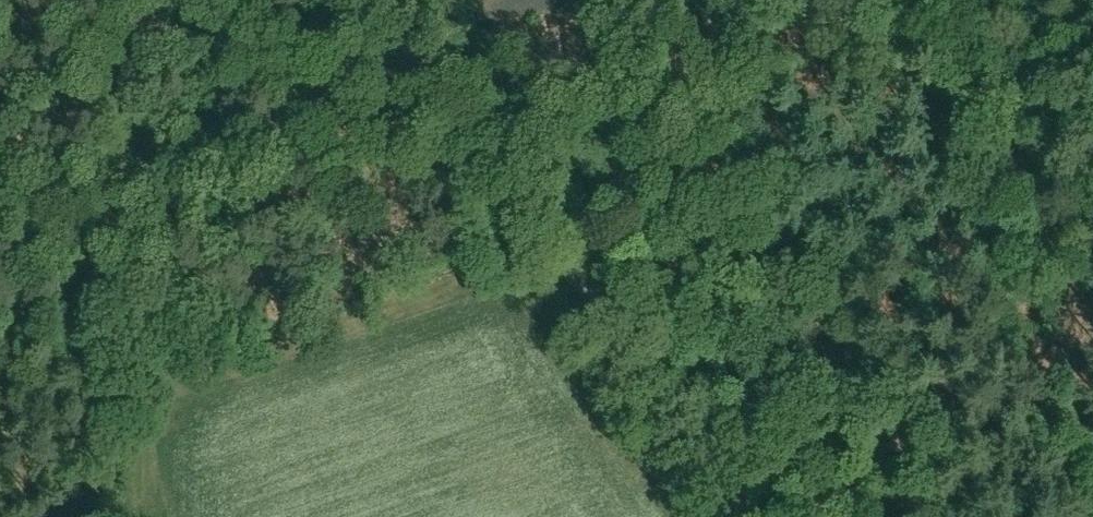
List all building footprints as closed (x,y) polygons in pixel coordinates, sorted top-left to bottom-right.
[(480,23),(617,12),(616,0),(478,0),(480,23)]
